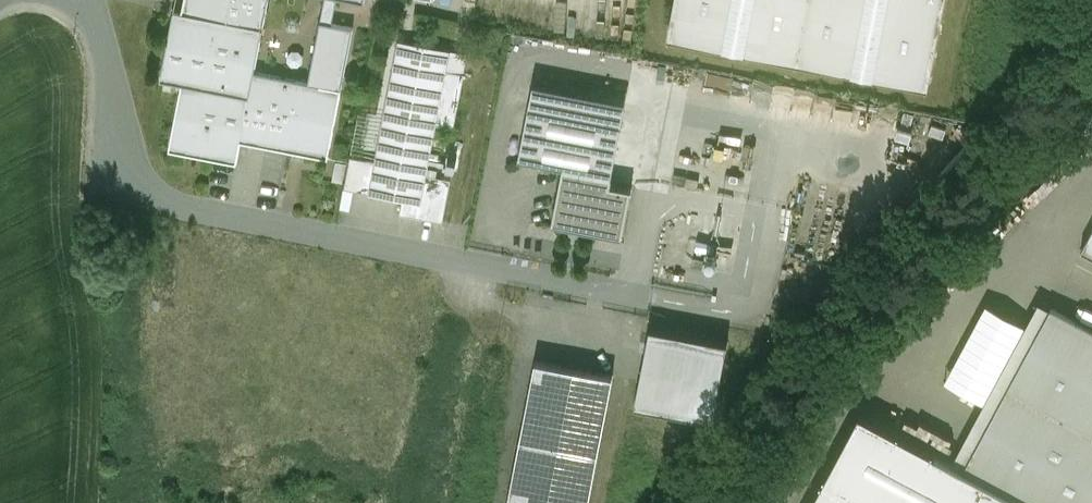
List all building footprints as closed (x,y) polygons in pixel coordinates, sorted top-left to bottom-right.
[(174,10),(263,27),(268,0),(176,0),(174,10)] [(320,21),(333,23),(337,0),(324,0),(320,21)] [(668,33),(929,84),(945,0),(674,0),(668,33)] [(263,27),(174,10),(161,79),(182,83),(169,149),(237,162),(241,140),(328,157),(342,88),(308,82),(255,71),(263,27)] [(320,21),(308,82),(342,88),(354,27),(333,23),(320,21)] [(451,49),(399,39),(375,160),(369,192),(403,199),(421,203),(426,174),(436,123),(447,69),(451,49)] [(451,49),(447,69),(463,72),(467,53),(451,49)] [(463,72),(447,69),(436,123),(454,126),(465,73),(463,72)] [(534,83),(520,157),(564,165),(612,175),(627,101),(534,83)] [(345,188),(369,192),(375,160),(352,155),(345,188)] [(611,183),(612,175),(564,165),(553,222),(623,236),(633,188),(611,183)] [(451,179),(426,174),(421,203),(403,199),(400,213),(443,222),(451,179)] [(1081,250),(1091,256),(1091,229),(1081,250)] [(1051,309),(963,470),(986,483),(1024,502),(1091,502),(1091,331),(1051,309)] [(727,342),(651,328),(636,403),(712,418),(727,342)] [(536,360),(508,502),(588,502),(614,376),(536,360)] [(986,483),(963,470),(859,415),(812,502),(975,502),(986,483)] [(986,483),(975,502),(1024,502),(986,483)]
